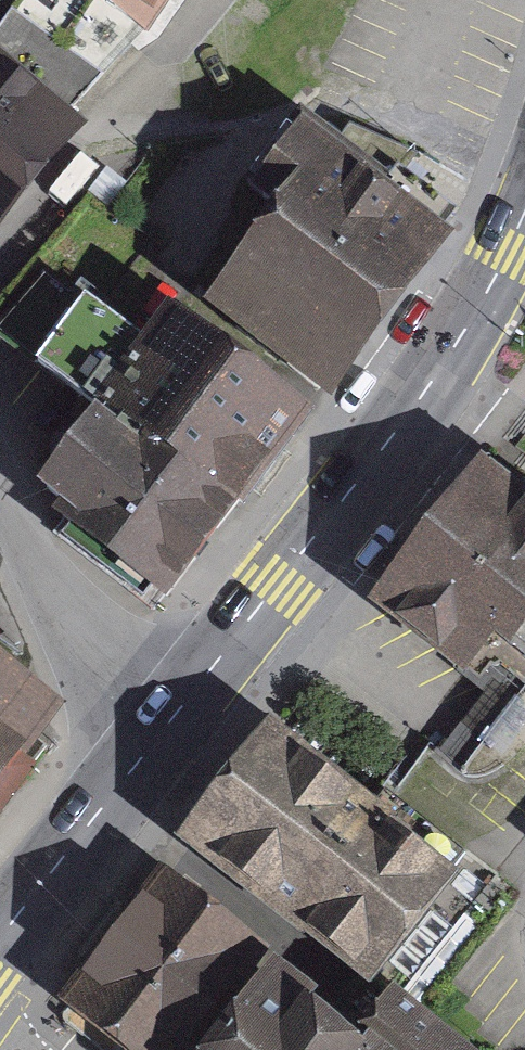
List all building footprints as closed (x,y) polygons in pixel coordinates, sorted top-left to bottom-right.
[(20,7),(108,66),(129,35),(150,48),(182,0),(25,0),(20,7)] [(68,131),(0,76),(0,214),(68,131)] [(386,326),(442,250),(376,201),(383,190),(306,134),(242,222),(270,242),(386,326)] [(331,401),(386,326),(270,242),(215,316),(331,401)] [(293,427),(168,331),(148,358),(88,312),(40,375),(107,426),(224,516),(293,427)] [(224,516),(107,426),(47,502),(71,520),(60,534),(154,606),(224,516)] [(379,588),(519,697),(524,689),(524,492),(482,458),(379,588)] [(53,705),(0,665),(0,773),(53,705)] [(293,742),(209,847),(397,997),(481,892),(293,742)] [(92,1011),(139,1049),(199,1049),(272,964),(189,895),(92,1011)] [(308,962),(226,1049),(404,1049),(308,962)]
